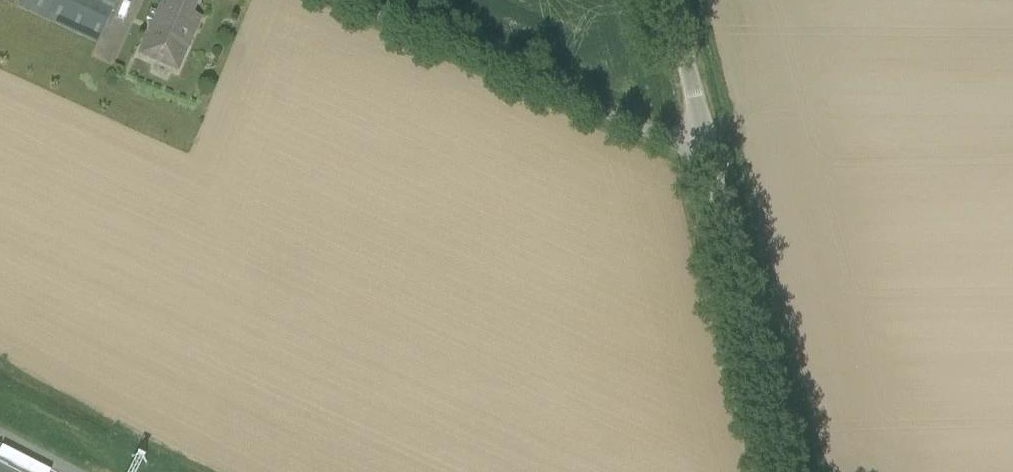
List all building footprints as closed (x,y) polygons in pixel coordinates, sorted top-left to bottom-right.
[(116,0),(20,0),(17,6),(73,31),(68,43),(92,54),(116,0)] [(194,31),(186,28),(198,0),(197,0),(161,0),(138,53),(177,70),(194,31)]
